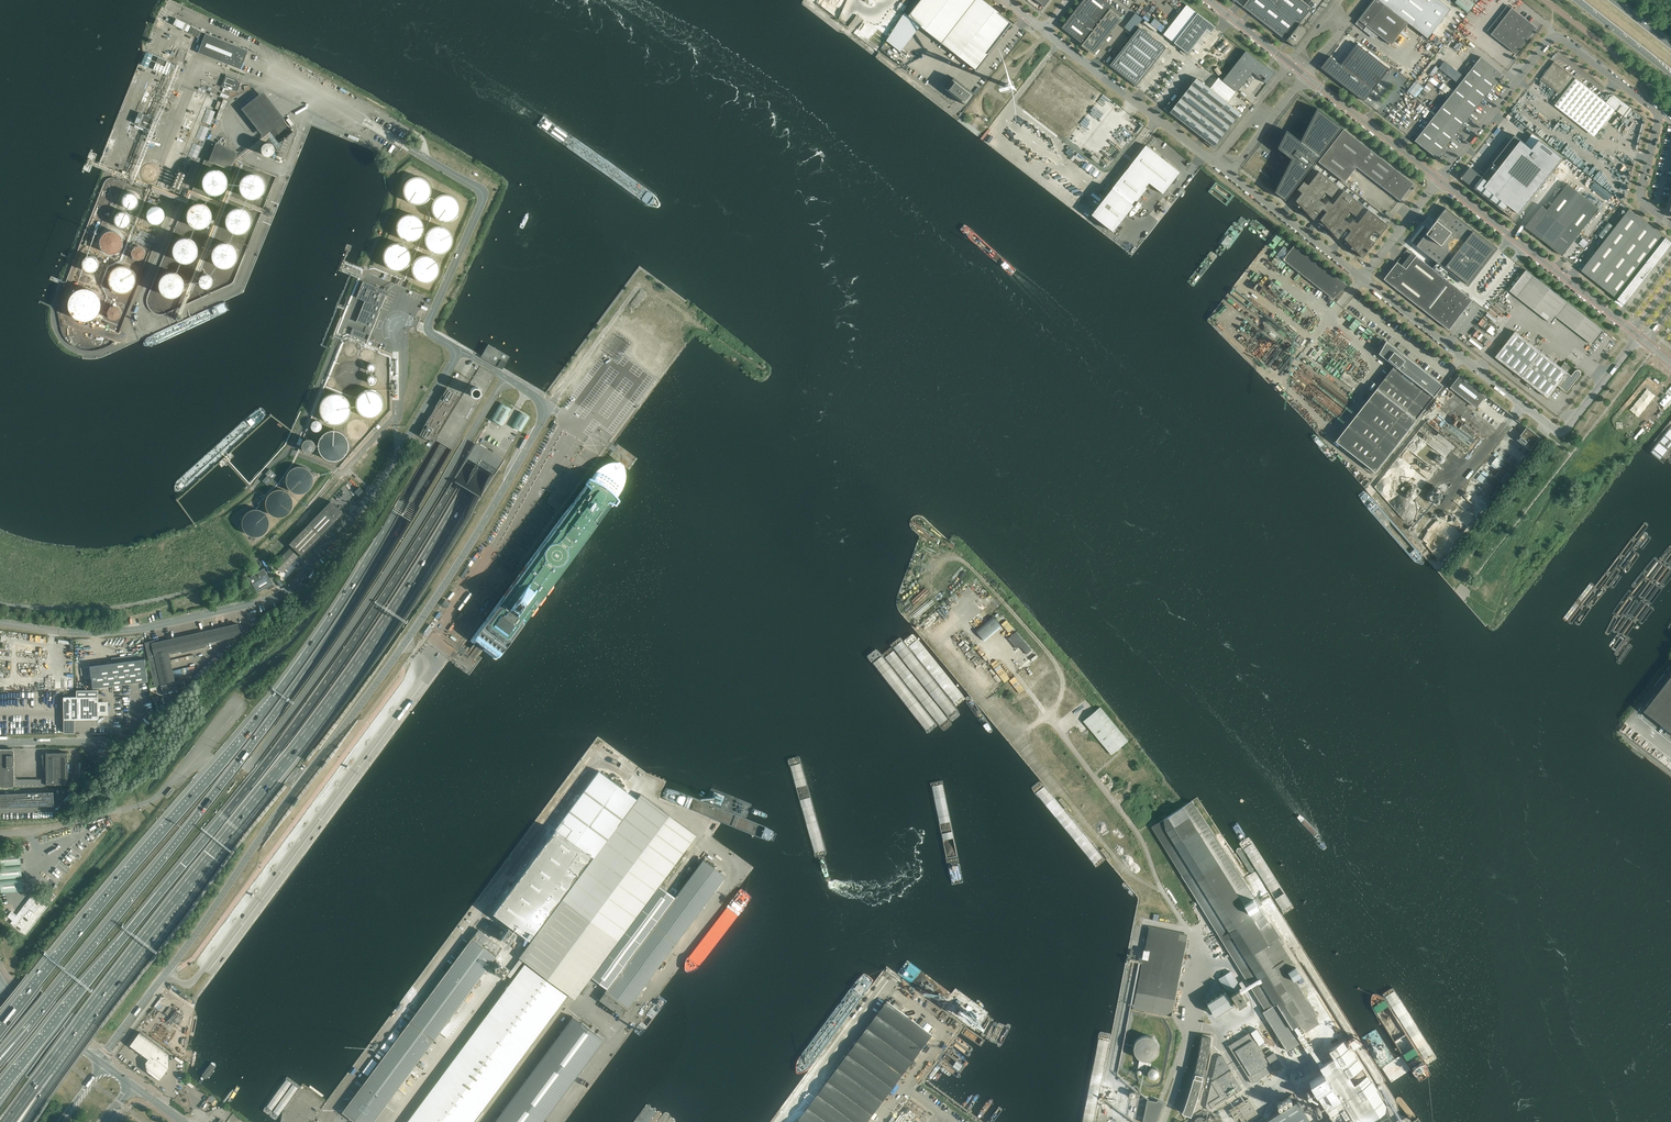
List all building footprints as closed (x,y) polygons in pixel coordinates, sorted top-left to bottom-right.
[(999,13),(1000,12),(984,0),(919,0),(920,1),(908,16),(921,26),(957,55),(963,59),(962,59),(964,60),(977,70),(1001,38),(1000,38),(1012,23),(999,13)] [(1122,19),(1121,18),(1123,14),(1105,0),(1083,0),(1062,28),(1083,44),(1082,45),(1081,45),(1094,55),(1094,54),(1122,19)] [(1243,7),(1295,47),(1308,30),(1300,23),(1312,8),(1301,0),(1248,0),(1243,7)] [(1408,23),(1384,4),(1379,0),(1374,0),(1355,24),(1356,23),(1361,26),(1360,27),(1363,30),(1367,26),(1391,45),(1408,23)] [(1384,4),(1408,23),(1428,38),(1451,9),(1439,0),(1387,0),(1384,4)] [(1471,0),(1456,0),(1454,3),(1467,13),(1475,3),(1471,0)] [(1530,35),(1535,28),(1524,19),(1525,18),(1512,8),(1492,34),(1517,54),(1531,36),(1530,35)] [(1126,27),(1133,32),(1143,17),(1135,12),(1126,27)] [(1211,33),(1215,27),(1197,13),(1174,43),(1185,51),(1188,54),(1188,53),(1207,29),(1211,33)] [(1151,23),(1162,31),(1166,26),(1155,18),(1151,23)] [(192,27),(189,33),(195,36),(201,40),(204,33),(192,27)] [(1136,85),(1166,48),(1140,27),(1110,65),(1136,85)] [(241,70),(248,51),(247,50),(205,34),(198,53),(241,70)] [(1221,52),(1224,55),(1233,48),(1230,44),(1221,52)] [(1364,101),(1389,69),(1357,44),(1341,65),(1331,57),(1323,67),(1349,87),(1348,89),(1364,101)] [(1246,51),(1223,80),(1237,92),(1252,72),(1266,84),(1274,73),(1266,67),(1246,51)] [(148,67),(153,55),(146,52),(145,55),(145,56),(142,63),(141,65),(148,67)] [(163,65),(166,59),(159,56),(156,62),(163,65)] [(1504,75),(1481,57),(1466,75),(1488,92),(1498,79),(1501,80),(1504,75)] [(1581,82),(1555,61),(1541,79),(1567,99),(1581,82)] [(169,75),(173,64),(167,62),(165,67),(156,63),(153,69),(169,75)] [(181,67),(178,66),(174,77),(179,79),(183,68),(181,67)] [(237,91),(241,82),(238,81),(238,80),(226,75),(222,86),(222,87),(224,88),(226,88),(225,88),(229,90),(229,89),(233,91),(234,90),(237,91)] [(1488,92),(1466,75),(1459,84),(1481,101),(1488,92)] [(945,89),(967,106),(976,95),(954,78),(945,89)] [(1197,78),(1170,112),(1214,147),(1241,113),(1197,78)] [(1417,97),(1424,86),(1415,80),(1408,91),(1417,97)] [(1481,101),(1459,84),(1449,97),(1470,115),(1481,101)] [(263,93),(243,109),(265,137),(267,135),(275,146),(284,137),(287,138),(287,136),(293,131),(263,93)] [(1456,133),(1470,115),(1449,97),(1434,116),(1456,133)] [(223,99),(216,119),(220,120),(228,100),(223,99)] [(202,122),(211,125),(213,118),(216,112),(207,108),(202,122)] [(1285,200),(1342,127),(1317,108),(1300,141),(1287,130),(1278,148),(1281,151),(1282,157),(1288,156),(1291,159),(1275,192),(1285,200)] [(158,123),(159,118),(148,114),(147,116),(139,112),(135,123),(149,129),(153,121),(158,123)] [(1440,153),(1456,133),(1434,116),(1415,141),(1438,160),(1442,155),(1440,153)] [(195,138),(204,141),(209,128),(201,125),(195,138)] [(1405,176),(1344,129),(1318,162),(1344,182),(1350,175),(1356,167),(1382,187),(1400,201),(1403,196),(1412,185),(1412,182),(1405,176)] [(284,137),(277,156),(286,159),(296,133),(293,131),(287,136),(287,138),(284,137)] [(1483,177),(1471,167),(1462,178),(1515,220),(1563,158),(1540,140),(1533,149),(1515,135),(1483,177)] [(188,155),(196,158),(202,146),(193,143),(188,155)] [(261,147),(261,148),(261,149),(261,150),(261,151),(262,151),(262,152),(262,153),(263,153),(263,154),(264,154),(264,155),(265,155),(266,156),(267,156),(268,156),(269,156),(270,156),(270,155),(271,155),(272,154),(273,154),(273,153),(274,152),(274,151),(274,150),(274,149),(274,148),(274,147),(274,146),(273,146),(273,145),(272,145),(272,144),(271,144),(271,143),(270,143),(269,143),(268,143),(267,143),(266,143),(265,143),(264,144),(263,144),(263,145),(262,145),(262,146),(262,147),(261,147)] [(237,152),(216,144),(208,162),(230,171),(237,152)] [(1167,190),(1181,172),(1150,149),(1146,145),(1091,214),(1113,232),(1134,206),(1133,205),(1136,200),(1137,201),(1147,188),(1146,187),(1149,183),(1164,194),(1167,190)] [(1090,163),(1086,168),(1098,176),(1101,171),(1090,163)] [(142,169),(142,170),(142,171),(142,172),(142,173),(142,174),(142,175),(142,176),(142,177),(143,178),(144,179),(145,180),(146,181),(147,181),(148,181),(149,182),(150,182),(151,182),(152,182),(153,181),(154,181),(155,181),(155,180),(156,180),(157,179),(157,178),(158,177),(159,176),(159,175),(159,174),(159,173),(159,172),(159,171),(159,170),(159,169),(158,168),(158,167),(157,167),(156,166),(155,165),(154,165),(153,164),(152,164),(151,164),(150,164),(149,164),(148,164),(147,165),(146,165),(145,166),(144,166),(144,167),(143,167),(143,168),(142,169)] [(1388,224),(1314,167),(1297,189),(1302,193),(1295,200),(1296,201),(1311,213),(1313,211),(1317,215),(1322,208),(1326,212),(1320,219),(1320,220),(1336,232),(1337,230),(1342,234),(1346,227),(1350,230),(1344,238),(1344,239),(1345,239),(1360,251),(1361,249),(1366,253),(1369,249),(1388,224)] [(222,172),(216,170),(210,171),(206,173),(203,177),(202,181),(203,185),(204,189),(207,192),(211,194),(217,195),(221,193),(224,191),(227,186),(227,180),(226,177),(224,173),(222,172)] [(259,176),(253,174),(247,175),(243,177),(241,181),(240,185),(240,189),(241,193),(244,196),(248,198),(254,198),(258,197),(261,194),(264,190),(264,184),(263,181),(261,177),(259,176)] [(407,181),(406,182),(405,183),(405,184),(404,185),(404,186),(403,187),(403,188),(403,189),(403,190),(403,191),(403,192),(403,193),(403,194),(404,195),(404,196),(405,197),(405,198),(406,199),(407,200),(408,201),(409,202),(410,202),(411,203),(413,204),(414,204),(415,204),(416,204),(418,204),(419,204),(420,204),(421,204),(422,203),(424,203),(425,202),(425,201),(427,200),(428,199),(429,198),(429,197),(430,196),(430,195),(430,194),(431,193),(431,192),(431,191),(431,190),(431,188),(430,187),(430,186),(430,185),(429,184),(429,183),(428,182),(427,181),(426,180),(424,179),(424,178),(423,178),(421,177),(420,177),(419,177),(418,177),(417,177),(416,177),(415,177),(414,177),(413,177),(412,178),(411,178),(410,179),(409,179),(408,180),(407,181)] [(1109,181),(1102,190),(1105,192),(1111,183),(1109,181)] [(1608,201),(1613,195),(1596,181),(1591,187),(1608,201)] [(1543,206),(1526,227),(1531,231),(1542,239),(1552,247),(1563,256),(1599,208),(1568,184),(1548,210),(1543,206)] [(126,194),(125,195),(124,196),(123,197),(123,198),(122,199),(122,200),(122,201),(122,202),(123,203),(123,204),(123,205),(124,206),(125,207),(126,207),(126,208),(127,208),(128,209),(129,209),(130,209),(131,209),(132,209),(133,208),(134,208),(135,208),(135,207),(136,206),(137,206),(137,205),(138,204),(138,203),(138,202),(138,201),(138,200),(138,199),(138,198),(138,197),(137,196),(136,195),(135,194),(134,194),(133,193),(131,193),(130,193),(129,193),(128,193),(127,193),(126,194)] [(455,198),(454,197),(453,196),(452,196),(451,196),(451,195),(450,195),(449,195),(448,194),(446,194),(445,194),(444,194),(443,194),(442,195),(441,195),(440,195),(439,196),(438,197),(437,197),(436,198),(435,199),(434,200),(434,201),(433,202),(433,203),(432,204),(432,205),(432,206),(432,207),(432,208),(432,209),(432,210),(432,211),(432,212),(433,213),(433,214),(434,216),(435,217),(436,218),(437,219),(438,220),(439,220),(440,221),(442,221),(443,222),(444,222),(445,222),(446,222),(447,222),(448,222),(449,221),(450,221),(451,221),(452,220),(453,220),(454,219),(455,218),(456,217),(457,216),(457,215),(458,214),(458,213),(459,212),(459,211),(459,210),(459,209),(459,208),(459,207),(459,206),(459,205),(459,204),(458,203),(458,202),(458,201),(457,200),(456,199),(455,198)] [(206,205),(200,203),(194,204),(191,206),(188,210),(187,215),(187,219),(189,222),(192,225),(195,227),(201,228),(206,226),(209,224),(211,219),(212,214),(211,210),(208,207),(206,205)] [(147,212),(147,213),(147,214),(147,215),(147,216),(147,217),(147,218),(148,219),(148,220),(149,221),(150,221),(150,222),(151,222),(152,223),(153,223),(154,223),(155,223),(156,223),(157,223),(158,223),(159,223),(160,222),(161,222),(162,221),(162,220),(163,220),(163,219),(164,218),(164,217),(164,216),(164,215),(164,214),(164,213),(164,212),(164,211),(163,211),(163,210),(162,209),(162,208),(161,208),(160,207),(159,207),(159,206),(158,206),(157,206),(156,206),(155,206),(154,206),(153,206),(152,206),(151,207),(150,208),(149,209),(148,209),(148,210),(147,211),(147,212)] [(245,210),(239,208),(233,209),(230,212),(227,215),(226,220),(226,224),(228,227),(230,230),(234,232),(240,233),(244,232),(247,229),(250,225),(251,219),(250,216),(247,212),(245,210)] [(1446,208),(1416,246),(1438,263),(1433,269),(1445,279),(1450,273),(1469,287),(1499,249),(1446,208)] [(1670,246),(1670,245),(1670,241),(1630,209),(1582,270),(1625,304),(1627,301),(1670,246)] [(116,214),(116,215),(115,216),(115,217),(115,218),(114,219),(114,220),(114,221),(115,221),(115,222),(115,223),(116,224),(117,225),(117,226),(118,226),(119,227),(120,227),(121,227),(122,227),(123,227),(124,227),(125,227),(126,227),(126,226),(127,226),(128,225),(129,224),(129,223),(130,222),(130,221),(130,220),(130,219),(130,218),(130,217),(130,216),(129,215),(128,214),(127,213),(125,212),(124,212),(123,212),(121,212),(120,212),(119,213),(117,213),(116,214)] [(400,218),(399,219),(398,220),(398,221),(397,222),(397,223),(397,224),(396,224),(396,225),(396,226),(396,227),(396,228),(396,230),(396,231),(397,232),(397,233),(397,234),(398,234),(398,235),(399,236),(400,237),(401,238),(402,239),(403,240),(404,240),(405,241),(406,241),(407,241),(409,242),(410,242),(412,241),(413,241),(415,241),(416,240),(417,240),(417,239),(419,238),(420,237),(421,236),(422,235),(422,234),(423,233),(423,232),(423,230),(424,229),(424,228),(424,227),(423,226),(423,225),(423,224),(423,223),(422,222),(422,221),(422,220),(421,220),(420,219),(419,218),(418,217),(417,216),(416,215),(414,215),(413,214),(412,214),(411,214),(409,214),(408,214),(407,214),(406,215),(405,215),(404,215),(403,216),(402,216),(401,217),(400,218)] [(1604,239),(1615,226),(1609,221),(1599,234),(1604,239)] [(451,233),(450,232),(449,231),(448,230),(447,229),(446,228),(444,227),(443,227),(442,226),(441,226),(440,226),(439,226),(438,226),(437,226),(436,226),(434,227),(433,227),(432,227),(431,228),(430,229),(429,229),(429,230),(428,231),(427,231),(427,232),(426,233),(426,234),(425,235),(425,236),(425,237),(425,238),(425,240),(425,241),(425,242),(425,243),(425,244),(426,245),(426,246),(426,247),(427,247),(427,248),(428,249),(429,250),(430,250),(430,251),(432,252),(433,253),(435,253),(436,253),(438,254),(439,254),(440,254),(441,253),(442,253),(443,253),(444,252),(445,252),(446,251),(448,250),(449,249),(450,248),(450,247),(451,246),(451,245),(452,244),(452,243),(452,242),(452,241),(452,239),(452,238),(452,237),(452,236),(452,235),(451,235),(451,233)] [(100,238),(100,239),(100,240),(100,241),(100,242),(100,243),(100,244),(100,245),(100,246),(100,247),(101,247),(101,248),(101,249),(102,249),(102,250),(103,251),(104,252),(105,252),(106,253),(107,253),(108,254),(109,254),(111,254),(112,254),(114,254),(115,253),(116,253),(117,252),(118,252),(119,251),(120,250),(121,249),(122,248),(122,247),(123,246),(123,244),(123,243),(123,242),(123,241),(123,240),(123,239),(122,239),(122,238),(122,237),(121,237),(121,236),(120,235),(120,234),(119,233),(118,233),(117,232),(115,231),(113,231),(112,231),(111,231),(110,231),(109,231),(108,231),(107,232),(106,232),(105,232),(104,233),(104,234),(103,234),(102,235),(101,236),(101,237),(100,238)] [(192,239),(186,238),(180,239),(177,241),(174,245),(173,249),(173,253),(175,257),(178,260),(181,262),(187,262),(192,261),(195,258),(197,254),(198,248),(197,245),(194,241),(192,239)] [(1583,238),(1580,243),(1585,247),(1589,241),(1583,238)] [(228,243),(224,243),(220,243),(217,245),(214,248),(212,252),(212,256),(213,260),(215,263),(218,266),(222,267),(226,267),(230,266),(233,263),(235,260),(237,256),(236,252),(235,248),(232,245),(228,243)] [(408,249),(407,248),(406,247),(405,246),(405,245),(403,245),(403,244),(402,244),(400,243),(399,243),(398,243),(397,243),(396,243),(395,243),(394,243),(393,243),(391,244),(390,244),(389,245),(388,245),(388,246),(387,247),(386,248),(385,249),(385,250),(384,251),(384,252),(383,252),(383,253),(383,254),(383,255),(383,256),(383,257),(383,259),(383,260),(383,261),(384,262),(384,263),(385,265),(386,265),(386,266),(387,267),(388,267),(389,268),(390,269),(391,270),(393,270),(394,270),(395,271),(396,271),(398,271),(399,270),(400,270),(402,270),(402,269),(403,269),(404,268),(406,267),(407,266),(407,265),(408,265),(409,263),(409,262),(410,262),(410,261),(410,260),(410,259),(410,258),(411,257),(410,256),(410,255),(410,254),(410,253),(410,252),(409,251),(409,250),(408,249)] [(1347,285),(1295,244),(1283,260),(1332,298),(1347,285)] [(145,253),(145,252),(145,251),(144,251),(144,250),(144,249),(143,248),(142,247),(141,247),(140,246),(139,246),(138,246),(137,246),(136,246),(135,247),(134,247),(134,248),(133,248),(133,249),(132,249),(132,250),(131,251),(131,252),(131,253),(131,254),(131,255),(132,256),(132,257),(133,257),(133,258),(134,258),(135,259),(136,259),(136,260),(137,260),(138,260),(139,260),(140,260),(140,259),(141,259),(142,258),(143,258),(143,257),(144,256),(144,255),(145,255),(145,254),(145,253)] [(413,263),(412,264),(412,265),(412,266),(412,267),(411,268),(411,269),(411,270),(412,271),(412,272),(412,273),(412,274),(413,274),(413,275),(414,277),(415,278),(416,279),(417,280),(418,281),(419,281),(421,282),(422,282),(424,283),(425,283),(426,283),(427,283),(428,282),(429,282),(431,281),(432,281),(433,280),(434,279),(435,279),(436,278),(437,277),(437,276),(438,274),(438,273),(439,272),(439,271),(439,270),(439,269),(439,267),(439,266),(438,265),(438,264),(438,262),(437,262),(436,260),(435,259),(434,258),(433,257),(432,257),(431,256),(430,256),(429,255),(428,255),(427,255),(426,255),(425,255),(423,255),(422,255),(421,256),(419,256),(419,257),(417,257),(417,258),(415,259),(415,260),(414,260),(414,261),(413,262),(413,263)] [(98,265),(98,264),(98,263),(98,262),(98,261),(97,260),(97,259),(96,258),(95,257),(94,257),(94,256),(93,256),(92,256),(91,256),(90,256),(89,256),(88,256),(87,256),(86,257),(85,258),(84,258),(84,259),(83,259),(83,260),(82,261),(82,262),(82,263),(82,264),(82,265),(82,266),(82,267),(83,267),(83,268),(83,269),(84,269),(84,270),(85,270),(85,271),(86,271),(87,272),(88,272),(89,272),(90,272),(91,272),(92,272),(93,272),(94,271),(95,271),(96,270),(97,269),(98,268),(98,267),(98,266),(98,265)] [(1397,262),(1384,279),(1400,292),(1399,294),(1426,315),(1427,313),(1431,316),(1430,317),(1450,334),(1452,332),(1449,330),(1472,299),(1445,279),(1433,269),(1416,256),(1406,268),(1397,262)] [(116,267),(115,268),(114,268),(113,269),(112,270),(111,271),(111,272),(110,273),(109,274),(109,275),(109,276),(109,277),(108,277),(108,278),(108,279),(108,280),(108,281),(108,282),(109,283),(109,284),(109,285),(110,286),(110,287),(111,288),(112,289),(113,290),(114,291),(115,291),(116,292),(117,292),(118,293),(119,293),(120,293),(122,293),(123,293),(124,293),(125,293),(126,293),(127,293),(128,292),(129,292),(129,291),(130,291),(131,290),(132,289),(133,288),(134,287),(134,286),(135,286),(135,285),(135,284),(135,283),(136,282),(136,281),(136,280),(136,279),(136,278),(136,277),(136,276),(135,276),(135,275),(135,274),(134,273),(134,272),(133,271),(132,270),(131,269),(130,268),(129,268),(128,267),(127,267),(126,266),(125,266),(124,266),(123,266),(121,266),(120,266),(119,266),(118,266),(117,267),(116,267)] [(1604,331),(1526,270),(1510,291),(1552,323),(1557,316),(1593,345),(1604,331)] [(175,273),(172,272),(170,272),(167,273),(165,274),(163,276),(161,277),(160,280),(159,282),(159,284),(159,287),(160,289),(161,292),(163,293),(165,295),(167,296),(169,297),(172,297),(174,297),(177,296),(179,295),(181,293),(182,291),(183,289),(184,286),(184,284),(183,281),(182,279),(181,277),(179,275),(177,274),(175,273)] [(205,274),(203,275),(200,277),(199,280),(199,282),(200,284),(202,286),(204,287),(206,287),(208,287),(211,284),(212,282),(212,280),(211,278),(210,275),(207,274),(205,274)] [(373,328),(389,289),(385,288),(384,290),(363,282),(357,297),(365,301),(357,321),(373,328)] [(101,304),(101,303),(100,302),(100,301),(100,300),(99,298),(99,297),(98,296),(98,295),(97,294),(96,293),(95,292),(94,291),(93,291),(92,290),(91,289),(89,289),(88,289),(87,288),(85,288),(84,288),(82,288),(80,289),(79,289),(78,289),(77,290),(76,290),(75,291),(74,292),(72,293),(72,294),(71,295),(70,296),(70,297),(69,299),(69,300),(68,301),(68,302),(68,303),(68,304),(68,305),(68,306),(68,307),(68,308),(69,309),(69,310),(70,311),(70,313),(71,313),(71,314),(72,315),(73,316),(74,317),(75,317),(76,318),(77,319),(79,320),(80,320),(82,320),(83,321),(85,321),(87,321),(88,320),(89,320),(90,320),(91,319),(92,319),(93,318),(94,317),(96,316),(97,315),(98,314),(98,313),(99,312),(99,311),(100,310),(100,308),(100,307),(101,306),(101,305),(101,304)] [(121,313),(121,312),(121,311),(120,310),(120,309),(119,308),(118,307),(117,307),(117,306),(116,306),(115,306),(114,306),(113,306),(112,306),(111,307),(110,307),(109,308),(108,309),(108,310),(108,311),(107,312),(107,313),(107,314),(108,315),(108,316),(109,317),(110,318),(111,319),(112,319),(113,320),(114,320),(115,320),(116,319),(117,319),(118,318),(119,318),(119,317),(120,316),(120,315),(121,315),(121,314),(121,313)] [(363,339),(365,334),(353,329),(351,334),(363,339)] [(1571,389),(1575,385),(1582,376),(1580,375),(1581,374),(1581,373),(1581,372),(1581,371),(1580,371),(1580,370),(1579,370),(1578,369),(1577,370),(1576,370),(1575,371),(1565,362),(1561,367),(1516,331),(1496,357),(1548,397),(1558,385),(1567,392),(1570,388),(1571,389)] [(1375,472),(1443,385),(1431,376),(1427,381),(1425,379),(1427,373),(1403,354),(1402,355),(1398,352),(1399,351),(1386,341),(1379,353),(1394,366),(1335,441),(1375,472)] [(503,368),(510,357),(499,350),(488,344),(481,356),(480,357),(482,358),(483,358),(491,363),(502,370),(503,369),(503,368)] [(369,364),(368,365),(367,365),(367,366),(367,367),(367,368),(367,369),(368,370),(368,371),(369,371),(370,372),(371,372),(372,372),(373,372),(373,371),(374,371),(375,370),(375,369),(375,368),(376,368),(375,367),(375,366),(375,365),(374,365),(374,364),(373,364),(373,363),(372,363),(371,363),(370,363),(370,364),(369,364)] [(496,375),(480,366),(471,380),(453,411),(435,440),(436,441),(452,450),(496,375)] [(1488,396),(1460,374),(1461,375),(1451,387),(1477,408),(1487,395),(1488,396)] [(374,376),(373,376),(372,375),(371,375),(370,376),(369,376),(368,377),(367,378),(367,379),(367,380),(367,381),(368,381),(368,382),(369,383),(370,383),(370,384),(371,384),(372,384),(373,383),(374,383),(374,382),(375,382),(375,381),(375,380),(376,380),(375,379),(375,378),(375,377),(374,376)] [(1670,386),(1670,384),(1665,381),(1663,385),(1669,389),(1670,386)] [(436,436),(456,403),(456,402),(459,396),(458,396),(457,395),(457,394),(447,388),(445,391),(443,395),(442,395),(436,405),(436,406),(435,407),(436,407),(434,409),(433,411),(432,414),(430,416),(424,426),(423,428),(422,430),(421,432),(419,435),(430,441),(432,442),(436,436)] [(361,393),(360,393),(360,394),(359,394),(358,396),(357,396),(357,397),(357,398),(356,399),(356,400),(356,401),(355,402),(355,403),(355,404),(355,405),(356,406),(356,407),(356,408),(357,409),(357,410),(358,411),(358,412),(359,413),(360,414),(361,415),(362,415),(362,416),(363,416),(364,417),(365,417),(367,417),(368,418),(369,418),(370,417),(372,417),(373,417),(374,417),(375,416),(376,416),(377,415),(378,414),(379,414),(379,413),(380,413),(380,412),(381,412),(381,411),(381,410),(382,410),(382,409),(382,408),(383,407),(383,406),(383,405),(383,404),(383,402),(383,401),(383,400),(382,399),(382,398),(381,397),(381,396),(380,395),(379,394),(378,393),(377,392),(376,392),(375,391),(374,391),(373,390),(372,390),(371,390),(370,390),(369,390),(367,390),(366,390),(365,390),(364,391),(363,391),(362,392),(361,392),(361,393)] [(320,404),(320,405),(320,406),(320,407),(319,408),(319,409),(319,410),(320,411),(320,412),(320,413),(320,414),(321,415),(321,416),(322,417),(323,419),(324,420),(325,421),(326,421),(327,422),(328,423),(330,423),(331,424),(333,424),(334,424),(336,424),(337,424),(339,424),(340,423),(342,422),(343,422),(344,421),(346,420),(347,419),(347,418),(348,417),(348,416),(349,415),(349,414),(350,413),(350,412),(350,411),(350,410),(350,408),(350,407),(350,406),(350,405),(350,404),(349,404),(349,403),(349,402),(348,402),(348,401),(348,400),(347,399),(346,398),(345,397),(343,396),(342,395),(341,395),(340,394),(339,394),(337,393),(335,393),(334,393),(332,393),(331,394),(330,394),(329,394),(327,395),(326,396),(325,397),(324,398),(323,399),(322,400),(321,401),(321,402),(320,403),(320,404)] [(503,405),(501,404),(491,420),(497,423),(500,426),(502,427),(503,424),(511,410),(503,405)] [(1647,446),(1663,459),(1670,449),(1670,416),(1647,446)] [(1425,419),(1400,456),(1404,459),(1404,460),(1417,468),(1419,471),(1424,468),(1425,467),(1430,471),(1438,459),(1443,463),(1448,456),(1445,452),(1447,448),(1443,445),(1439,437),(1441,434),(1442,434),(1441,432),(1437,429),(1439,427),(1431,421),(1429,422),(1425,419)] [(313,422),(312,422),(311,423),(311,424),(311,425),(311,426),(311,427),(311,428),(311,429),(312,429),(312,430),(313,431),(314,431),(315,431),(315,432),(316,432),(317,432),(317,431),(318,431),(319,431),(320,430),(321,429),(321,428),(322,427),(322,426),(322,425),(322,424),(321,423),(320,422),(319,421),(318,421),(317,420),(316,420),(315,420),(314,421),(313,421),(313,422)] [(1531,450),(1541,437),(1542,438),(1529,428),(1528,427),(1526,429),(1518,439),(1531,450)] [(320,437),(320,438),(319,438),(319,439),(318,440),(318,441),(318,442),(318,443),(318,444),(318,446),(318,447),(318,448),(318,449),(318,450),(318,451),(319,452),(320,453),(320,454),(321,455),(322,456),(323,457),(324,458),(325,458),(326,459),(328,460),(329,460),(331,461),(332,461),(333,461),(334,461),(336,460),(337,460),(338,460),(339,460),(340,459),(341,458),(342,458),(342,457),(343,456),(345,455),(346,454),(346,453),(347,452),(347,450),(348,449),(348,448),(348,447),(348,446),(348,445),(348,443),(348,442),(348,441),(347,440),(347,439),(346,438),(346,437),(345,436),(344,435),(343,434),(342,433),(340,432),(339,431),(338,431),(337,431),(335,430),(334,430),(333,430),(331,430),(330,430),(329,431),(328,431),(326,431),(326,432),(325,432),(323,433),(322,434),(321,435),(320,437)] [(302,443),(302,444),(302,445),(301,445),(302,446),(302,447),(302,448),(302,449),(303,450),(304,451),(305,451),(305,452),(306,452),(307,452),(308,452),(309,452),(310,452),(311,452),(311,451),(312,451),(313,451),(313,450),(314,449),(314,448),(315,447),(315,446),(315,445),(315,444),(314,443),(314,442),(313,441),(312,440),(311,440),(310,439),(309,439),(308,439),(307,439),(306,439),(305,440),(304,440),(303,441),(302,442),(302,443)] [(400,497),(393,510),(412,521),(420,508),(419,506),(445,461),(452,450),(436,441),(426,456),(407,488),(402,496),(400,497)] [(476,443),(467,458),(475,463),(461,488),(462,489),(464,490),(479,465),(493,474),(502,459),(476,443)] [(467,459),(453,482),(479,498),(493,474),(467,459)] [(599,466),(594,472),(510,593),(471,639),(476,643),(496,658),(620,491),(625,484),(626,476),(627,472),(626,467),(624,463),(622,460),(612,459),(605,462),(599,466)] [(1373,471),(1366,465),(1364,468),(1371,473),(1373,471)] [(312,474),(311,473),(310,471),(309,470),(308,469),(307,468),(306,468),(305,467),(304,467),(303,466),(301,466),(300,466),(299,466),(298,466),(297,466),(296,467),(295,467),(293,467),(292,468),(291,469),(290,469),(289,470),(289,471),(288,471),(288,472),(287,473),(287,474),(286,475),(286,476),(286,477),(286,478),(286,479),(286,480),(286,481),(286,482),(286,484),(287,485),(287,486),(287,487),(288,488),(289,489),(290,490),(291,491),(292,491),(293,492),(294,493),(296,493),(297,493),(299,493),(300,493),(301,493),(302,493),(303,493),(305,492),(306,492),(307,491),(309,490),(310,489),(310,488),(311,487),(311,486),(312,485),(312,484),(313,483),(313,482),(313,481),(313,480),(313,479),(313,478),(313,477),(313,476),(312,475),(312,474)] [(267,485),(276,475),(273,472),(271,470),(270,469),(265,474),(267,476),(262,481),(263,481),(265,483),(267,485)] [(1478,478),(1483,482),(1486,477),(1481,473),(1478,478)] [(1416,484),(1409,496),(1414,499),(1421,487),(1416,484)] [(1441,496),(1446,492),(1438,485),(1428,495),(1434,501),(1435,499),(1439,503),(1444,498),(1441,496)] [(267,496),(266,497),(266,498),(265,500),(265,501),(265,503),(265,504),(265,505),(266,507),(266,508),(266,509),(267,510),(268,511),(268,512),(269,512),(270,513),(271,514),(272,515),(273,516),(275,516),(276,517),(278,517),(279,517),(280,517),(281,517),(283,516),(284,516),(285,515),(287,515),(288,514),(289,513),(290,512),(291,510),(291,509),(292,508),(292,507),(292,506),(293,506),(293,505),(293,504),(293,503),(293,502),(293,501),(292,500),(292,498),(291,497),(291,495),(290,495),(289,494),(289,493),(288,492),(287,492),(286,491),(285,491),(284,490),(283,490),(281,489),(279,489),(278,489),(277,489),(276,489),(275,490),(273,490),(272,491),(271,491),(270,492),(269,493),(268,494),(268,495),(267,496)] [(1484,510),(1488,505),(1482,498),(1477,503),(1484,510)] [(335,522),(342,515),(340,513),(336,509),(333,506),(329,503),(289,544),(291,546),(299,553),(302,556),(304,554),(306,551),(322,535),(335,522)] [(244,515),(243,517),(243,518),(242,518),(242,519),(242,520),(242,521),(242,522),(242,524),(242,525),(242,526),(242,527),(243,528),(244,530),(244,531),(245,532),(246,532),(246,533),(247,534),(248,534),(249,535),(250,535),(252,536),(253,536),(255,536),(256,536),(258,536),(259,536),(260,536),(260,535),(262,535),(263,534),(264,533),(265,532),(266,531),(267,530),(268,529),(268,528),(268,527),(269,526),(269,525),(269,524),(269,523),(269,522),(269,521),(269,520),(269,519),(268,518),(268,517),(267,516),(267,515),(266,514),(265,513),(264,512),(263,511),(262,511),(261,510),(260,510),(259,509),(257,509),(256,509),(255,509),(253,509),(252,509),(251,509),(250,510),(249,510),(248,511),(246,512),(246,513),(245,514),(244,515)] [(293,561),(297,556),(289,548),(274,565),(282,572),(287,568),(292,562),(293,561)] [(258,592),(267,587),(272,584),(272,583),(273,583),(264,569),(264,568),(248,577),(257,591),(257,592),(258,592)] [(983,640),(1001,625),(993,616),(976,630),(983,640)] [(1003,616),(998,620),(1009,633),(1014,629),(1003,616)] [(235,624),(231,625),(234,636),(241,635),(238,624),(235,624)] [(228,626),(224,627),(227,638),(234,636),(231,625),(228,626)] [(221,627),(218,628),(220,639),(227,638),(224,627),(221,627)] [(214,629),(211,630),(213,641),(220,639),(218,628),(214,629)] [(205,631),(204,631),(206,643),(213,641),(211,630),(207,631),(205,631)] [(201,632),(197,633),(201,648),(207,647),(206,643),(204,631),(201,632)] [(1017,632),(1009,639),(1018,650),(1021,647),(1027,654),(1032,650),(1017,632)] [(194,634),(191,634),(194,650),(201,648),(197,633),(194,634)] [(188,635),(184,636),(188,651),(194,650),(191,634),(188,635)] [(181,637),(178,637),(181,652),(181,653),(188,651),(184,636),(181,637)] [(175,638),(172,639),(175,653),(181,652),(178,637),(175,638)] [(149,658),(149,659),(168,655),(175,653),(172,639),(166,640),(165,640),(162,641),(159,642),(154,643),(154,641),(145,643),(149,658)] [(148,681),(145,659),(139,659),(139,654),(136,655),(133,656),(117,658),(114,657),(111,658),(112,663),(101,664),(90,666),(91,674),(93,688),(148,681)] [(174,680),(168,655),(149,659),(155,685),(174,680)] [(1030,661),(1026,657),(1016,665),(1020,669),(1030,661)] [(1010,679),(1000,666),(995,671),(1005,683),(1010,679)] [(1644,710),(1670,731),(1670,676),(1644,710)] [(185,687),(184,680),(162,685),(163,692),(185,687)] [(98,719),(98,690),(93,690),(76,690),(76,697),(63,697),(64,719),(74,719),(98,719)] [(1128,741),(1100,707),(1096,711),(1083,721),(1111,755),(1128,741)] [(75,734),(74,719),(64,719),(64,734),(75,734)] [(14,777),(14,750),(12,749),(0,749),(0,786),(1,787),(4,787),(4,788),(4,789),(8,789),(8,788),(8,787),(44,787),(44,786),(46,785),(68,784),(67,753),(46,753),(46,776),(43,779),(34,779),(26,779),(21,779),(21,780),(17,780),(14,777)] [(551,834),(493,913),(497,916),(528,939),(570,884),(572,886),(519,957),(520,958),(568,994),(574,999),(590,977),(659,885),(673,866),(617,825),(637,799),(598,770),(551,834)] [(53,792),(3,793),(3,801),(7,801),(7,805),(7,806),(11,805),(13,805),(15,805),(17,805),(19,805),(21,805),(23,805),(25,805),(27,805),(30,804),(30,805),(32,805),(32,804),(34,804),(36,804),(38,804),(40,804),(42,804),(44,804),(46,804),(48,804),(50,804),(54,804),(53,792)] [(1371,1120),(1385,1112),(1386,1106),(1345,1040),(1329,1050),(1338,1065),(1331,1070),(1326,1062),(1323,1064),(1311,1047),(1313,1045),(1309,1037),(1305,1039),(1301,1033),(1305,1031),(1305,1030),(1317,1023),(1314,1017),(1318,1015),(1295,979),(1301,975),(1300,973),(1282,944),(1284,943),(1260,906),(1258,907),(1253,899),(1254,898),(1191,801),(1187,804),(1164,819),(1153,826),(1181,871),(1200,902),(1266,1008),(1267,1009),(1262,1012),(1268,1022),(1273,1031),(1275,1035),(1275,1036),(1278,1045),(1281,1054),(1300,1042),(1301,1043),(1300,1044),(1299,1044),(1303,1051),(1308,1048),(1320,1066),(1319,1067),(1323,1073),(1309,1082),(1326,1109),(1329,1114),(1329,1115),(1333,1121),(1372,1121),(1371,1120)] [(20,852),(0,853),(0,865),(21,864),(20,852)] [(703,860),(675,897),(607,989),(599,1000),(621,1016),(725,876),(703,860)] [(21,865),(0,867),(0,879),(22,877),(21,865)] [(22,878),(0,880),(1,892),(23,891),(22,878)] [(590,977),(607,989),(675,897),(659,885),(590,977)] [(11,911),(7,916),(12,920),(10,923),(15,926),(16,927),(30,909),(35,913),(39,907),(34,903),(36,901),(30,897),(16,915),(11,911)] [(1171,1016),(1182,959),(1187,935),(1149,927),(1133,1008),(1171,1016)] [(495,956),(496,956),(502,947),(481,932),(481,931),(481,932),(478,930),(478,929),(472,938),(471,938),(472,938),(410,1022),(409,1022),(395,1042),(393,1040),(389,1045),(391,1047),(344,1110),(360,1121),(372,1121),(434,1040),(495,956)] [(567,995),(524,964),(407,1121),(472,1121),(567,995)] [(1247,1001),(1239,989),(1241,988),(1230,971),(1219,978),(1227,990),(1207,1002),(1215,1015),(1236,1001),(1239,1006),(1247,1001)] [(932,1034),(909,1017),(887,1001),(882,1007),(872,1021),(862,1034),(852,1048),(842,1061),(833,1074),(823,1088),(813,1101),(803,1114),(797,1121),(866,1121),(876,1109),(886,1095),(896,1082),(906,1069),(916,1056),(927,1041),(932,1034)] [(556,1038),(543,1056),(574,1079),(587,1061),(586,1061),(590,1056),(590,1057),(603,1039),(572,1016),(559,1033),(560,1034),(556,1039),(556,1038)] [(1270,1063),(1259,1045),(1264,1041),(1256,1029),(1251,1032),(1228,1045),(1252,1083),(1274,1069),(1270,1063)] [(136,1049),(146,1036),(140,1031),(130,1045),(136,1049)] [(1150,1036),(1149,1036),(1148,1036),(1147,1035),(1146,1035),(1145,1035),(1144,1036),(1143,1036),(1141,1036),(1140,1037),(1139,1038),(1138,1038),(1137,1039),(1137,1040),(1136,1040),(1136,1041),(1135,1042),(1135,1043),(1134,1044),(1134,1045),(1134,1046),(1134,1047),(1134,1048),(1134,1049),(1134,1050),(1134,1051),(1134,1052),(1135,1053),(1135,1054),(1136,1055),(1136,1056),(1137,1057),(1138,1058),(1140,1059),(1141,1059),(1141,1060),(1142,1060),(1143,1060),(1144,1060),(1145,1060),(1145,1061),(1146,1061),(1148,1061),(1148,1060),(1149,1060),(1150,1060),(1152,1059),(1153,1059),(1154,1058),(1155,1057),(1156,1056),(1156,1055),(1157,1055),(1157,1054),(1158,1053),(1158,1052),(1158,1051),(1159,1051),(1159,1050),(1159,1049),(1159,1047),(1159,1046),(1158,1045),(1158,1044),(1158,1043),(1157,1042),(1156,1040),(1155,1039),(1154,1038),(1153,1038),(1152,1037),(1151,1036),(1150,1036)] [(142,1054),(152,1040),(146,1036),(136,1049),(142,1054)] [(1206,1078),(1208,1069),(1205,1069),(1206,1063),(1207,1056),(1210,1044),(1211,1038),(1202,1036),(1201,1043),(1200,1049),(1199,1055),(1197,1061),(1196,1067),(1195,1073),(1194,1077),(1192,1083),(1190,1089),(1189,1095),(1187,1100),(1185,1106),(1182,1113),(1191,1116),(1193,1109),(1195,1103),(1197,1097),(1201,1085),(1203,1086),(1206,1078)] [(148,1058),(158,1045),(152,1040),(142,1054),(148,1058)] [(169,1067),(169,1053),(158,1045),(148,1058),(145,1062),(147,1071),(160,1080),(166,1071),(167,1071),(170,1068),(169,1067)] [(1242,1089),(1231,1070),(1221,1055),(1217,1057),(1212,1079),(1213,1081),(1211,1082),(1212,1083),(1211,1084),(1206,1106),(1208,1110),(1212,1108),(1227,1099),(1227,1098),(1242,1089)] [(527,1078),(514,1095),(545,1118),(558,1101),(557,1100),(561,1096),(574,1079),(543,1056),(530,1073),(531,1073),(527,1078)] [(1156,1068),(1155,1068),(1155,1067),(1154,1067),(1153,1067),(1152,1067),(1151,1068),(1150,1068),(1150,1069),(1149,1069),(1149,1070),(1148,1070),(1148,1071),(1148,1072),(1148,1073),(1148,1074),(1148,1075),(1149,1075),(1149,1076),(1150,1077),(1151,1078),(1152,1078),(1153,1078),(1154,1078),(1155,1078),(1156,1078),(1157,1077),(1158,1076),(1158,1075),(1159,1074),(1159,1073),(1159,1072),(1159,1071),(1158,1070),(1158,1069),(1157,1069),(1156,1068)] [(1292,1093),(1276,1104),(1279,1109),(1296,1099),(1292,1093)] [(212,1103),(217,1098),(212,1094),(208,1099),(212,1103)] [(494,1121),(542,1121),(545,1118),(514,1095),(501,1112),(498,1117),(497,1117),(494,1121)] [(1255,1110),(1253,1108),(1254,1108),(1248,1099),(1248,1098),(1230,1110),(1235,1119),(1239,1117),(1242,1121),(1257,1113),(1255,1110)] [(1164,1102),(1158,1100),(1157,1102),(1147,1100),(1143,1121),(1156,1121),(1164,1102)] [(1297,1101),(1263,1121),(1310,1121),(1297,1101)]
